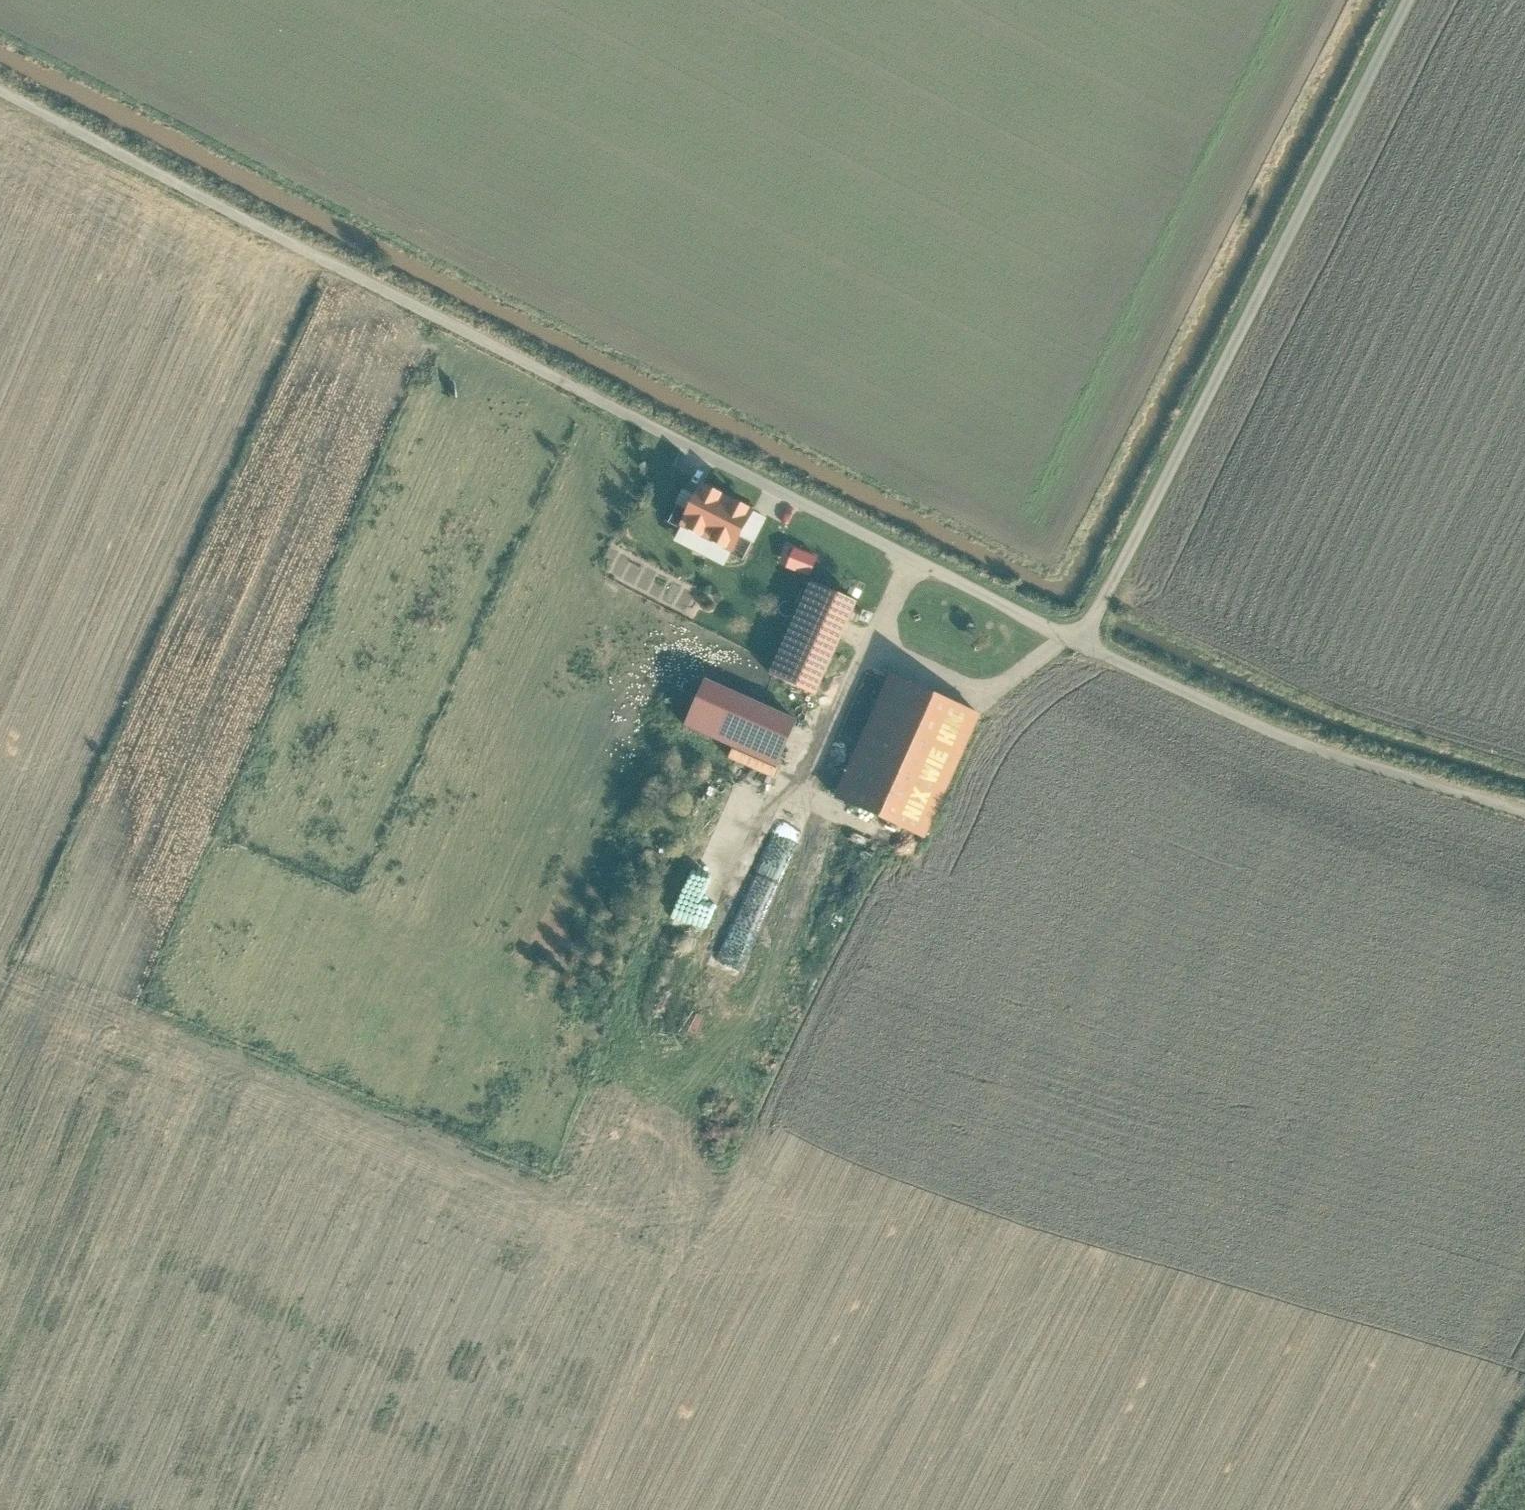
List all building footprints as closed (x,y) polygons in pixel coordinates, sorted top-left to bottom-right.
[(690,510),(683,525),(684,525),(732,549),(733,550),(740,536),(753,511),(703,486),(698,496),(690,510)] [(808,585),(768,672),(800,687),(840,600),(808,585)] [(703,673),(683,718),(781,760),(800,715),(703,673)] [(918,840),(972,716),(882,676),(827,801),(918,840)]
